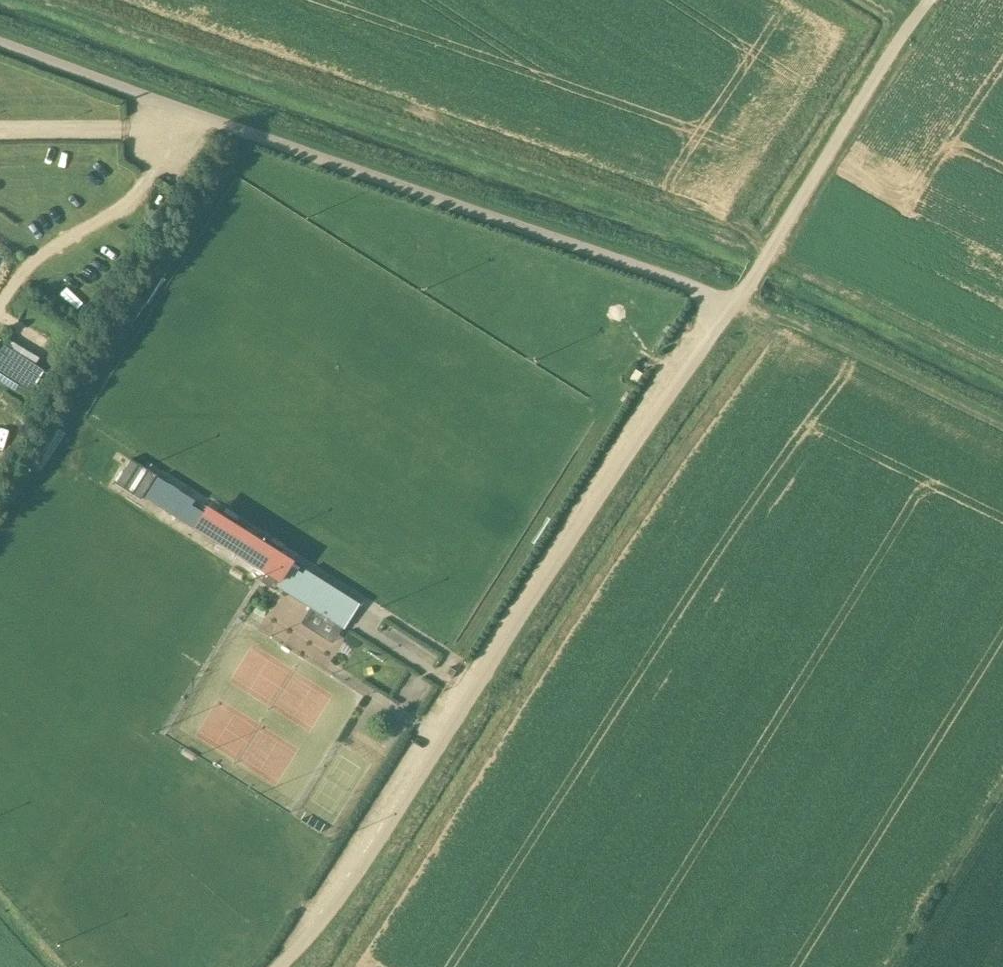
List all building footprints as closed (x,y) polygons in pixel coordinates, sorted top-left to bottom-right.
[(33,391),(45,370),(37,365),(24,386),(33,391)] [(16,412),(22,402),(6,392),(0,401),(0,402),(16,412)] [(142,499),(156,475),(129,458),(115,482),(142,499)] [(205,512),(193,505),(196,500),(159,477),(145,497),(195,528),(267,573),(262,581),(275,589),(277,586),(343,628),(360,603),(306,569),(304,573),(291,566),(294,560),(209,506),(205,512)]
